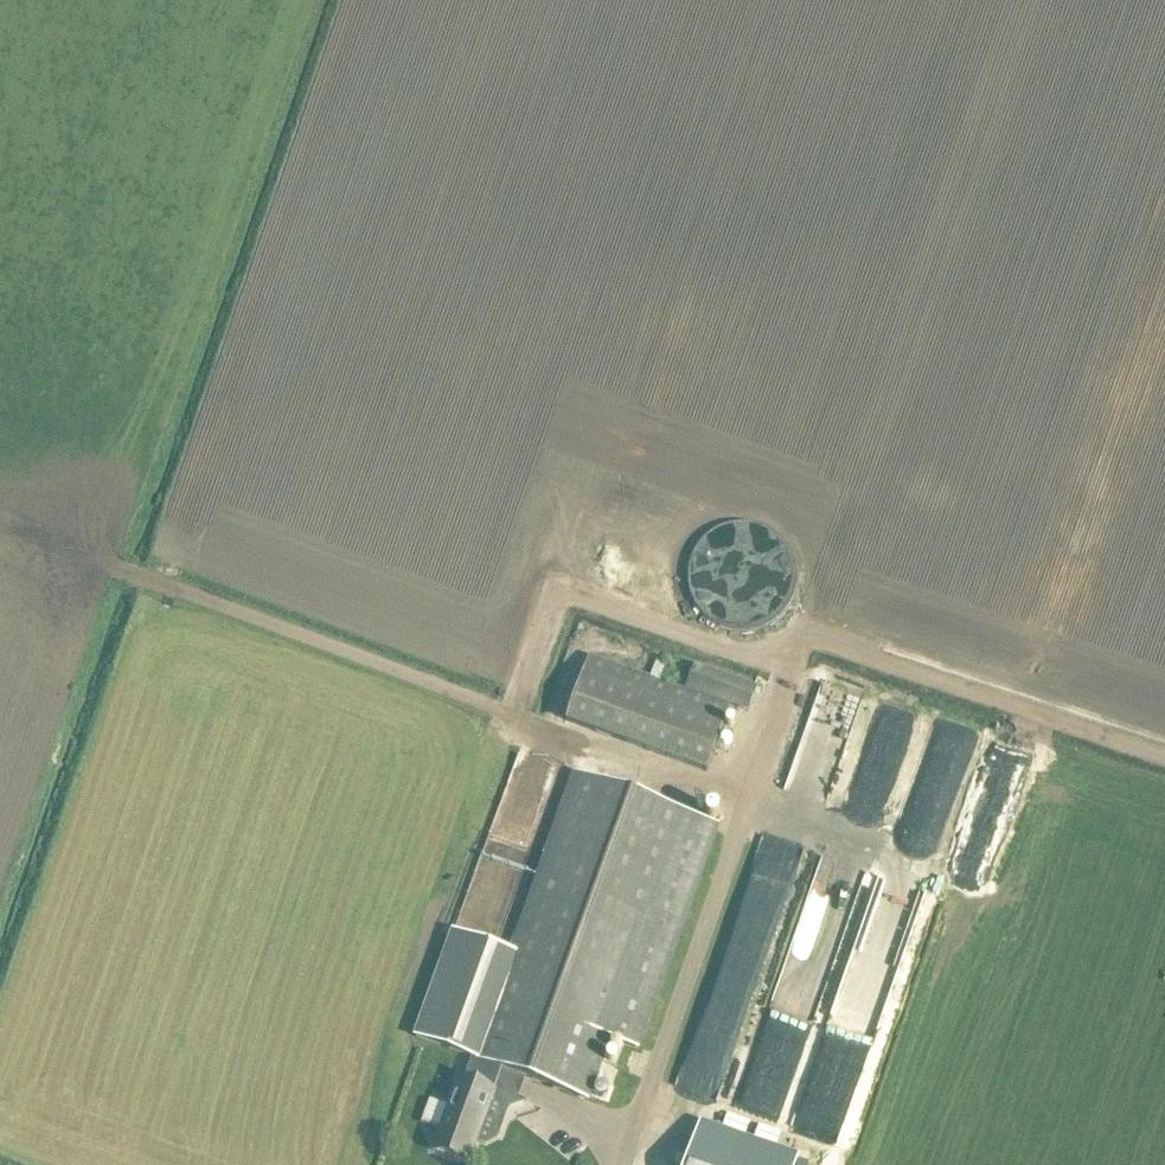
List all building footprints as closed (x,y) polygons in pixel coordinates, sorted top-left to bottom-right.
[(702,531),(704,617),(790,615),(788,529),(702,531)] [(606,738),(707,775),(731,707),(685,690),(590,656),(565,723),(606,738)] [(694,667),(685,690),(731,707),(750,714),(759,689),(694,667)] [(845,690),(839,709),(843,711),(839,721),(858,727),(867,698),(845,690)] [(846,765),(850,748),(842,747),(843,743),(812,736),(808,757),(846,765)] [(529,751),(517,774),(543,786),(554,763),(529,751)] [(454,936),(417,1040),(471,1060),(472,1060),(454,1108),(449,1106),(432,1154),(464,1164),(469,1164),(476,1146),(487,1149),(499,1140),(508,1110),(518,1111),(529,1081),(589,1102),(611,1041),(639,1051),(723,830),(691,819),(571,776),(506,954),(454,936)] [(766,1036),(739,1106),(782,1123),(809,1052),(766,1036)] [(839,1137),(860,1088),(827,1074),(806,1123),(839,1137)] [(798,1158),(700,1123),(685,1164),(795,1164),(798,1158)]
